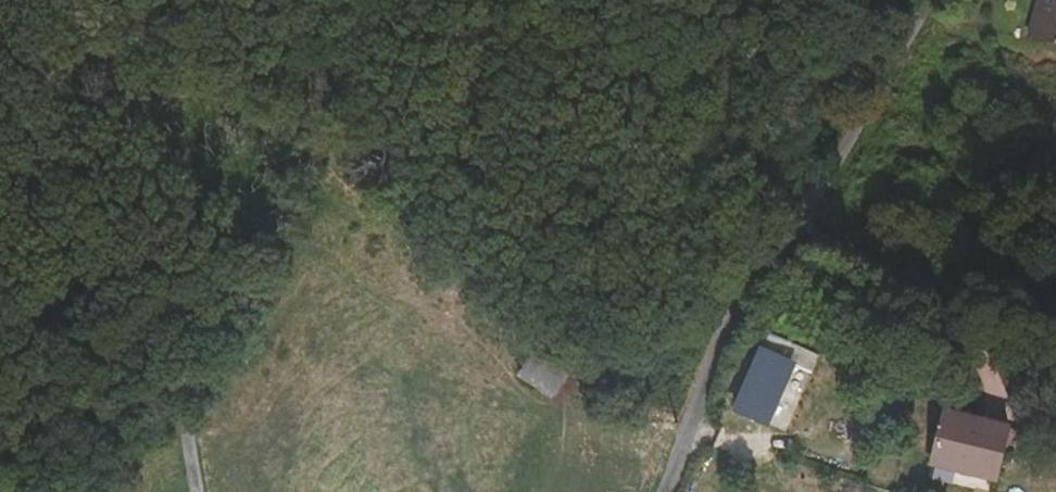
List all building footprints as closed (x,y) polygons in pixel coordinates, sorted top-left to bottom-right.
[(1020,36),(1055,44),(1055,0),(1028,0),(1020,36)] [(726,409),(757,421),(781,358),(750,347),(726,409)] [(554,396),(566,377),(532,355),(519,374),(554,396)] [(929,477),(994,491),(1006,434),(941,421),(929,477)]
